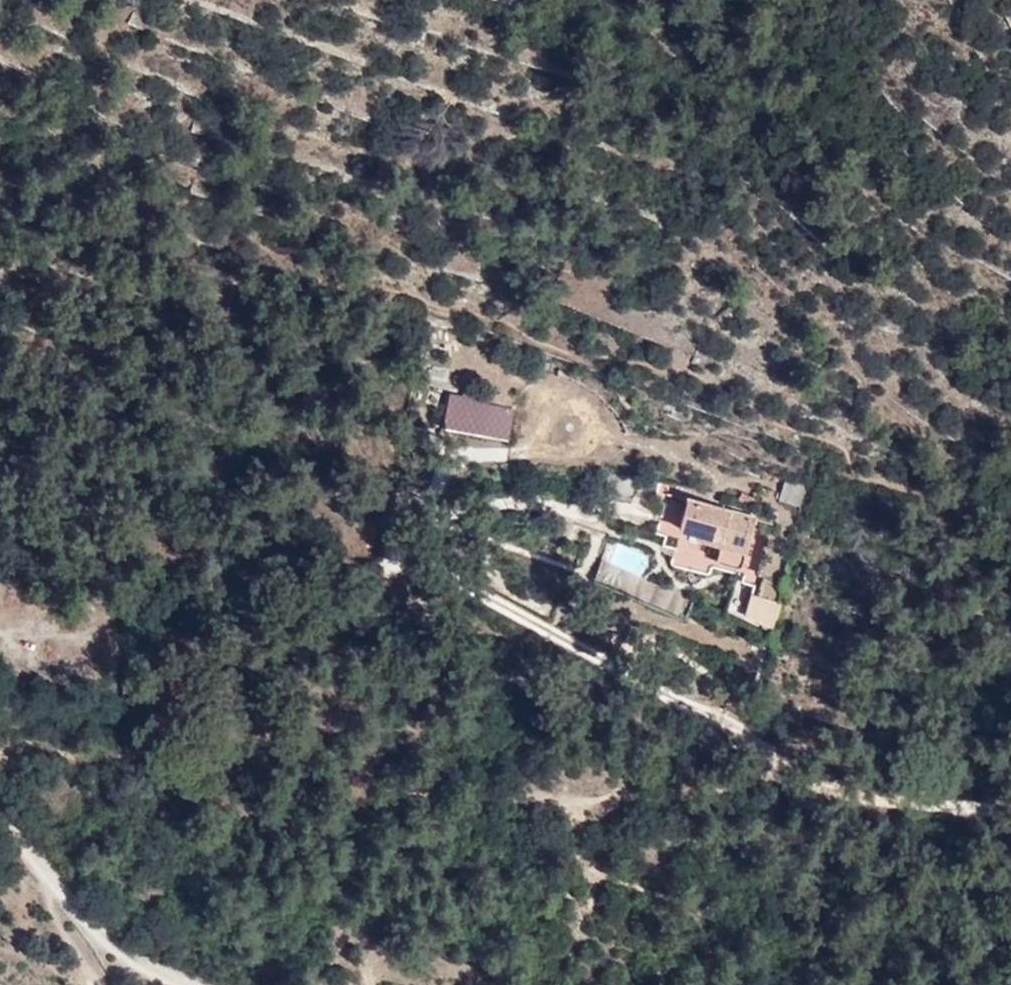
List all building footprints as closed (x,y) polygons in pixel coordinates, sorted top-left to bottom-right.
[(443,433),(509,443),(515,405),(449,394),(443,433)] [(717,546),(747,554),(757,518),(689,500),(681,528),(719,539),(717,546)] [(644,597),(649,579),(633,575),(640,551),(617,544),(613,559),(602,556),(594,583),(644,597)] [(732,594),(728,613),(745,617),(749,597),(732,594)] [(743,620),(774,632),(784,606),(753,595),(743,620)]
